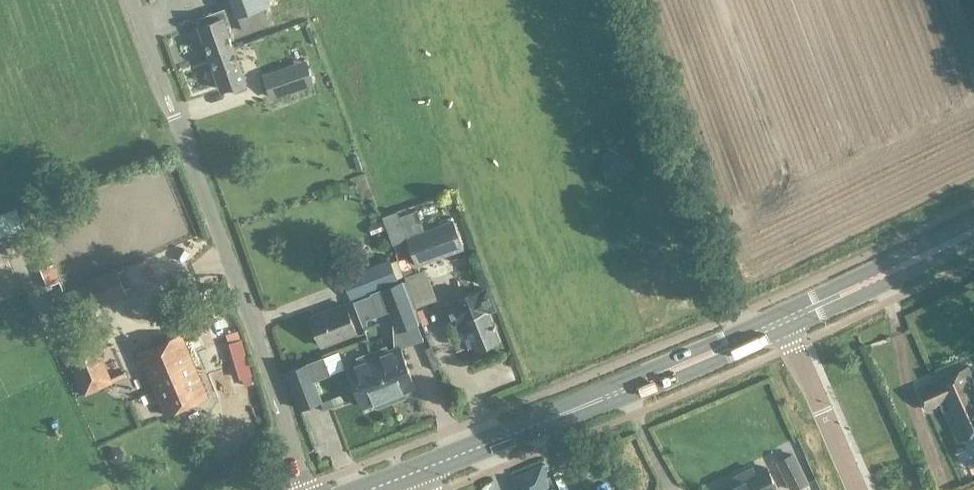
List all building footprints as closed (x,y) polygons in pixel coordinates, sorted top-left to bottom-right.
[(243,30),(268,21),(261,0),(232,0),(243,30)] [(201,26),(211,54),(233,46),(224,20),(228,19),(225,8),(199,17),(201,26)] [(233,46),(211,54),(215,65),(223,87),(232,84),(235,91),(244,88),(242,81),(245,80),(235,52),(233,46)] [(192,51),(171,59),(181,86),(203,79),(192,51)] [(272,94),(314,79),(310,67),(297,71),(294,64),(265,74),(272,94)] [(3,235),(14,231),(24,227),(17,207),(6,211),(0,213),(0,237),(3,235)] [(383,214),(387,226),(394,244),(408,239),(418,265),(465,248),(454,218),(426,229),(419,208),(400,215),(398,209),(383,214)] [(391,259),(344,276),(351,297),(398,280),(391,259)] [(60,280),(53,263),(41,268),(48,285),(60,280)] [(398,282),(368,294),(376,314),(386,310),(394,331),(415,322),(398,282)] [(469,332),(475,349),(485,345),(486,348),(497,344),(496,341),(499,340),(487,308),(494,305),(486,284),(445,300),(453,321),(461,318),(467,333),(469,332)] [(188,317),(180,300),(171,304),(178,321),(188,317)] [(311,316),(322,344),(357,330),(346,302),(311,316)] [(114,381),(93,331),(62,345),(66,355),(62,357),(65,363),(68,362),(76,380),(79,378),(86,393),(114,381)] [(182,332),(160,342),(139,351),(166,413),(209,395),(182,332)] [(229,342),(228,343),(238,377),(242,376),(251,373),(253,373),(243,338),(242,339),(240,339),(229,342)] [(369,351),(389,402),(403,397),(405,393),(403,390),(413,386),(398,347),(389,350),(387,344),(369,351)] [(356,356),(359,362),(346,368),(361,407),(371,403),(372,406),(376,407),(389,402),(369,351),(356,356)] [(284,373),(299,410),(319,402),(311,381),(328,375),(321,358),(284,373)] [(927,408),(943,401),(959,439),(973,432),(973,378),(968,365),(934,381),(934,382),(918,389),(927,408)] [(251,373),(242,376),(245,385),(254,382),(251,373)] [(124,450),(111,446),(108,459),(120,462),(124,450)] [(793,488),(807,481),(793,453),(779,460),(793,488)] [(513,476),(519,489),(555,489),(554,486),(553,487),(543,463),(513,476)] [(720,489),(775,489),(777,489),(766,467),(755,472),(752,467),(738,474),(739,476),(736,478),(735,475),(721,483),(724,488),(720,489)]
